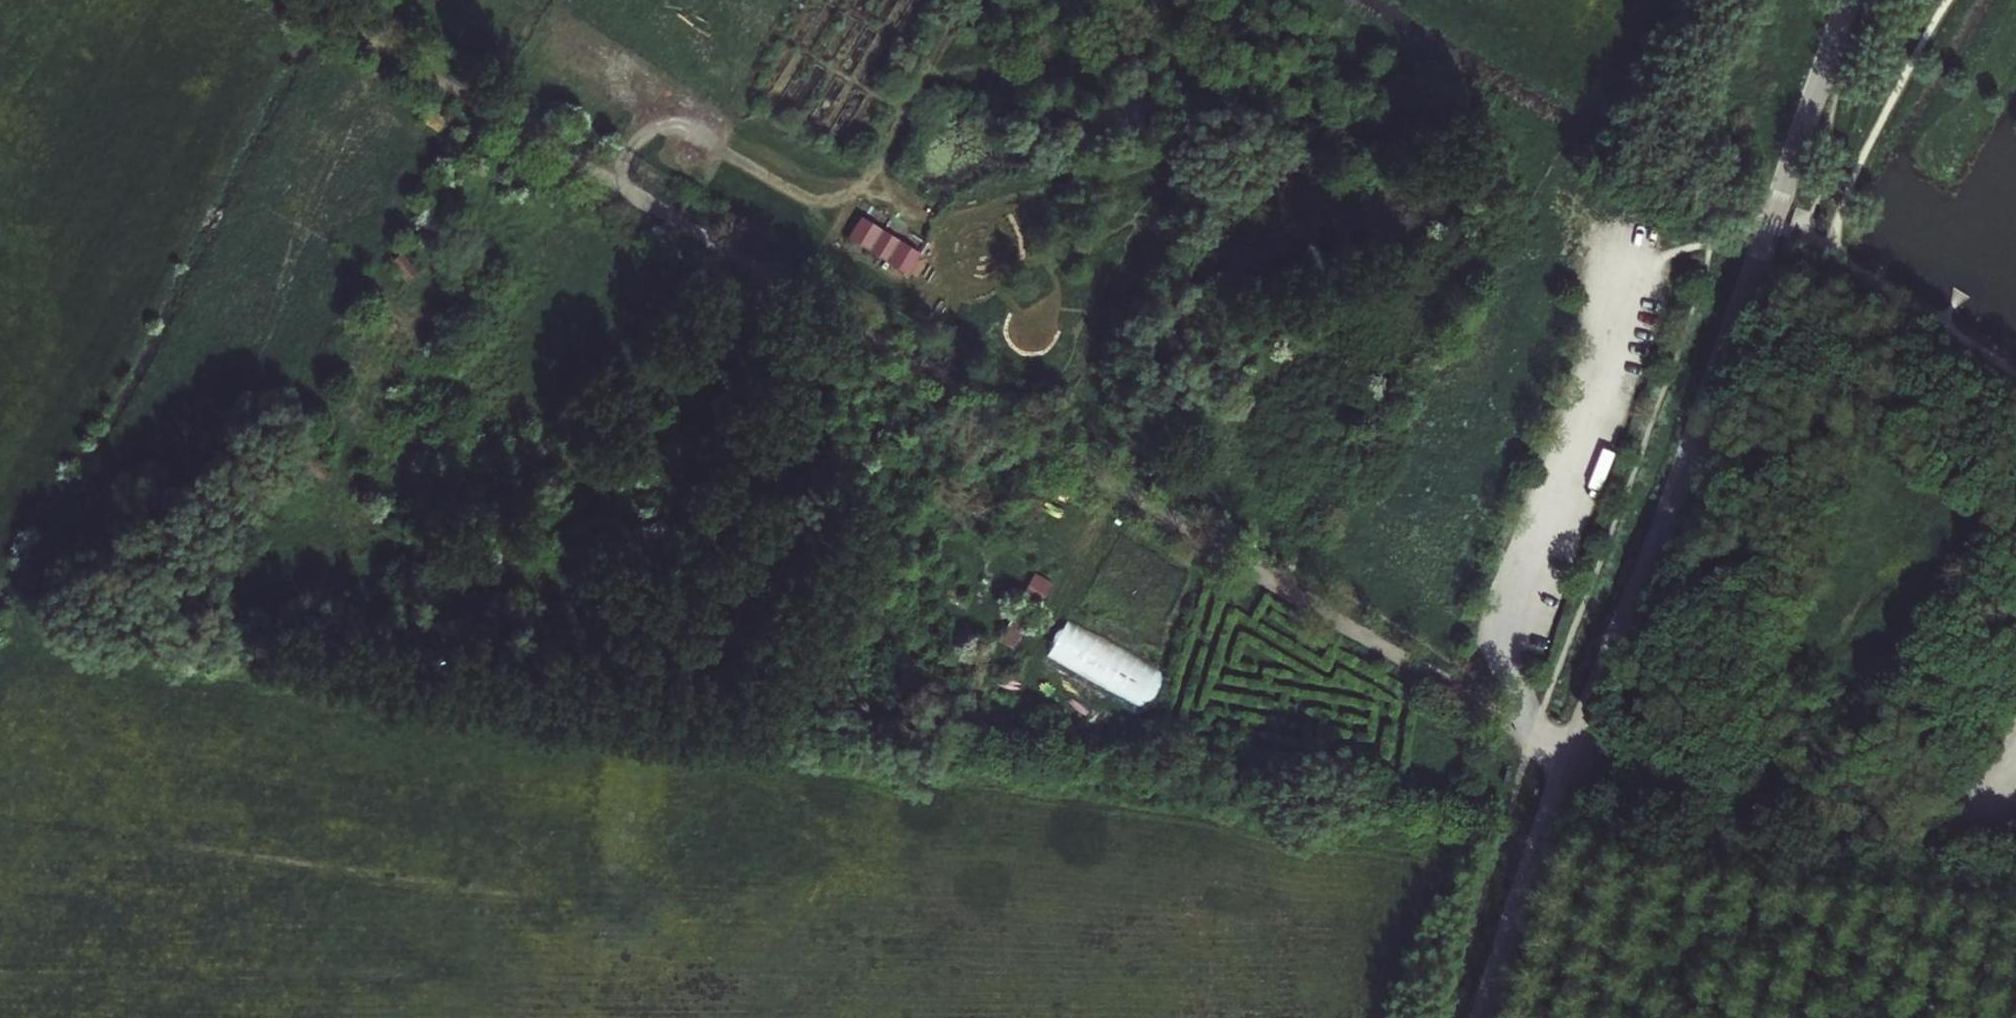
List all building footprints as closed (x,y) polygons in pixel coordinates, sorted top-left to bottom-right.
[(904,241),(845,206),(832,228),(892,262),(904,241)] [(1025,592),(1044,601),(1055,579),(1036,570),(1025,592)] [(1017,645),(1025,627),(1011,620),(1003,638),(1017,645)] [(1152,703),(1169,666),(1066,620),(1050,657),(1152,703)]
